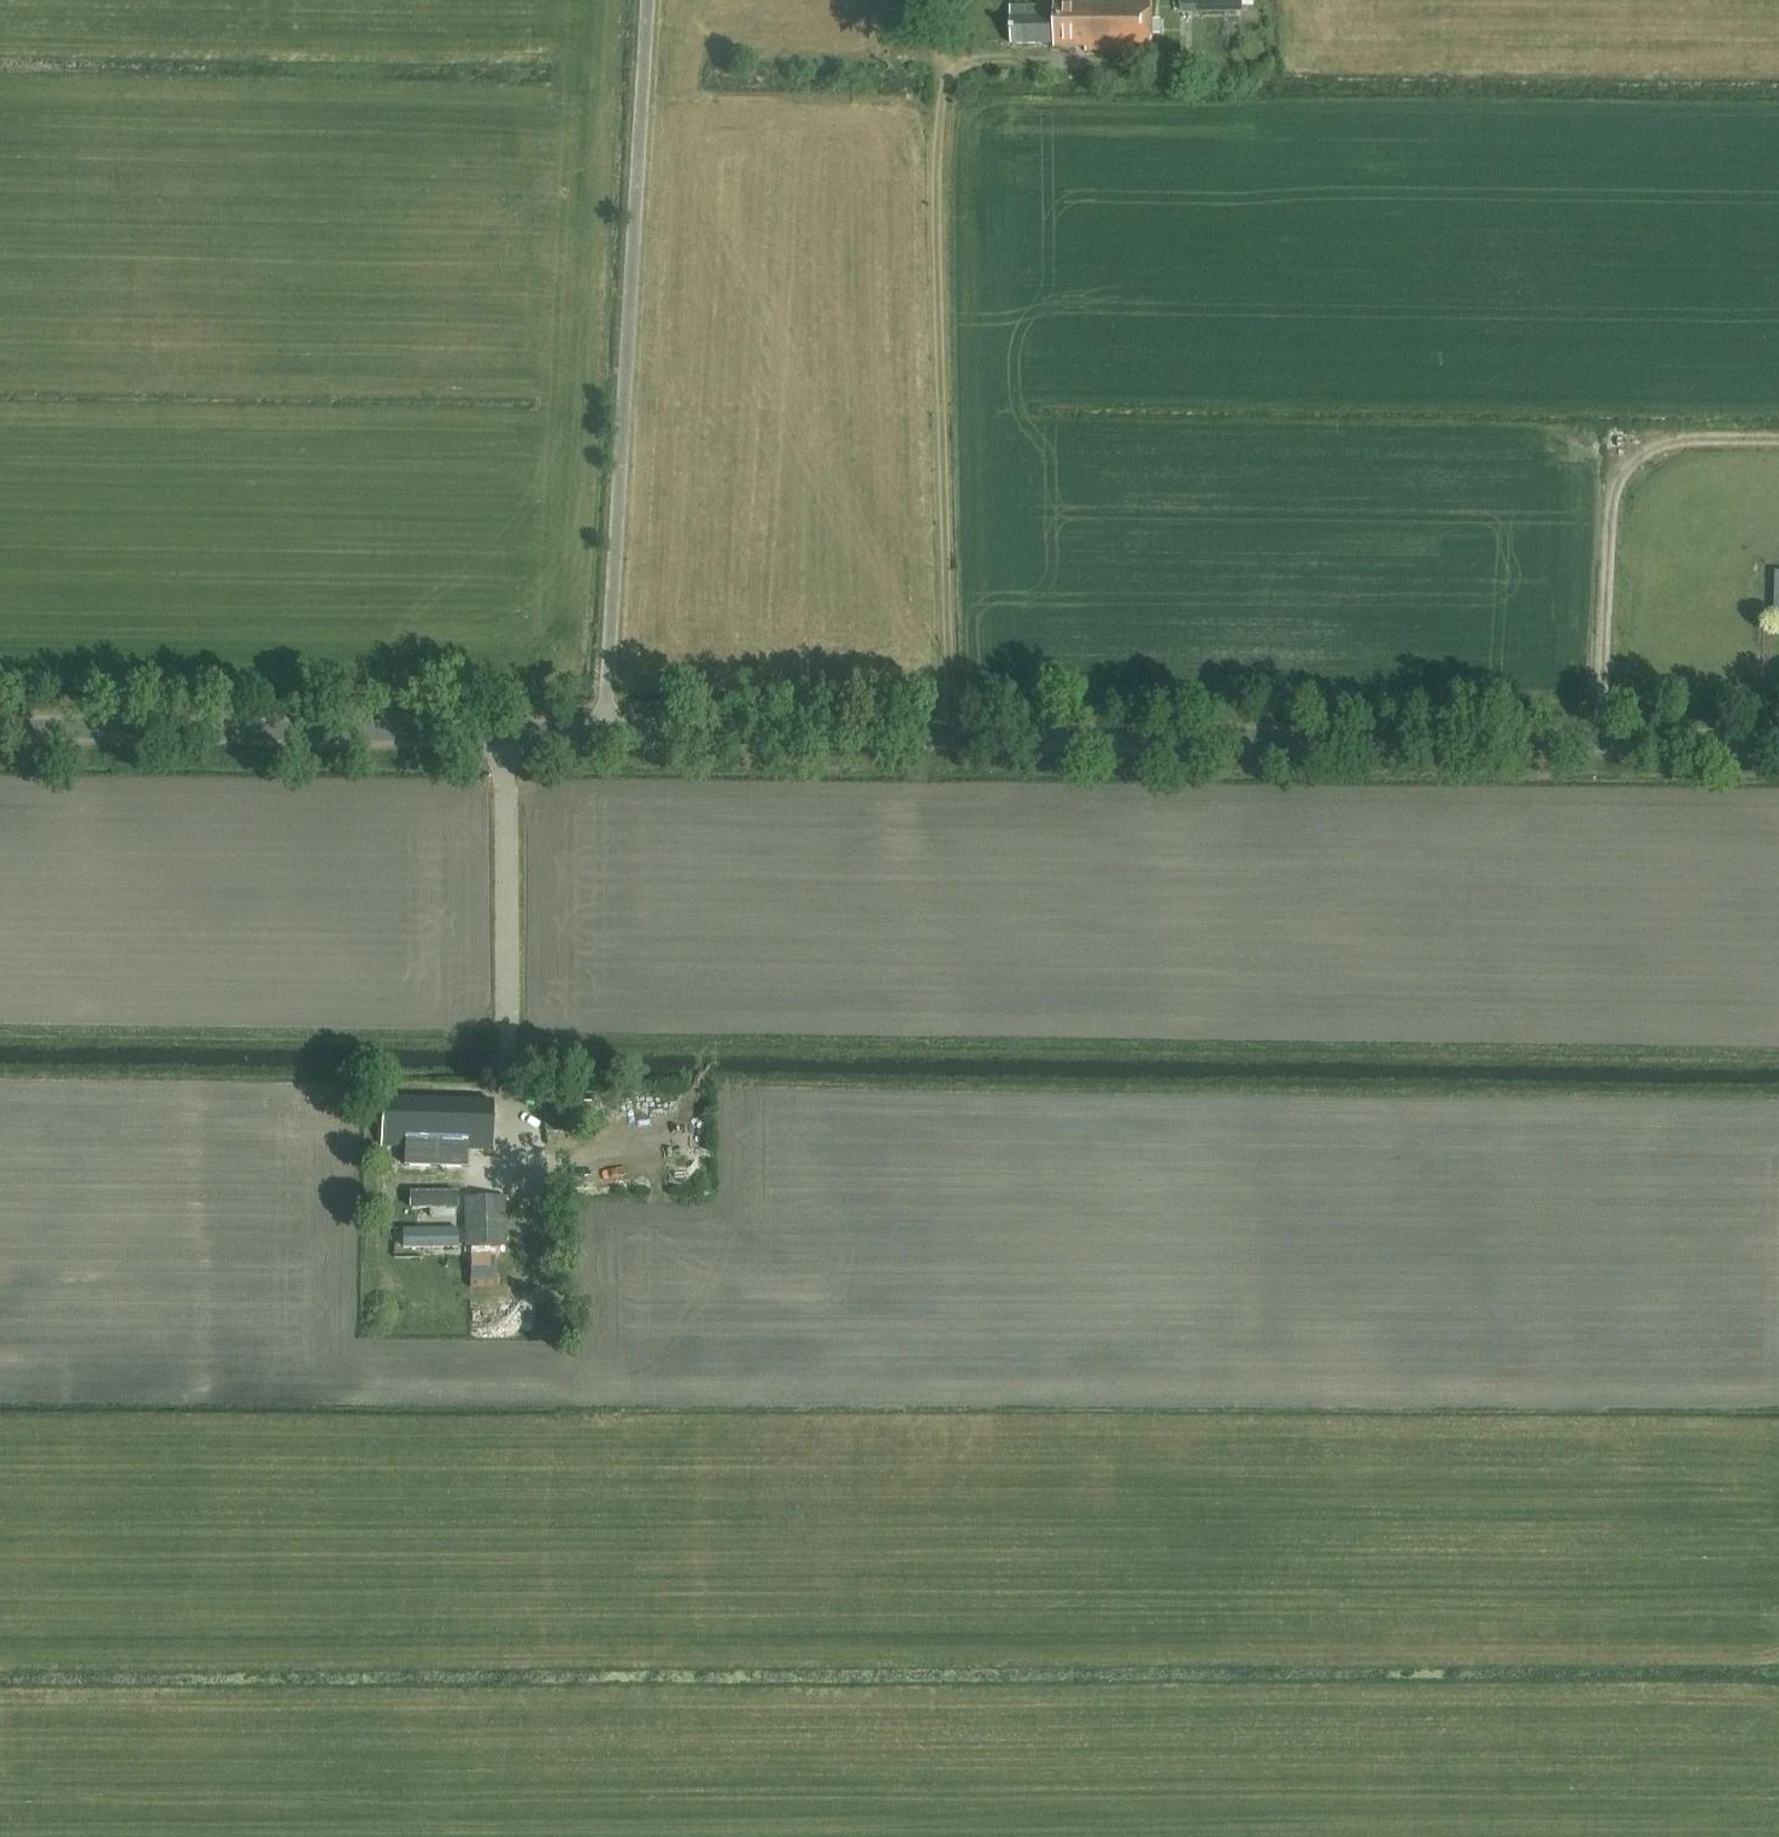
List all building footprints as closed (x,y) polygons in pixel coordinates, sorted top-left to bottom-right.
[(1084,48),(1084,53),(1154,51),(1155,2),(1054,0),(1054,7),(1013,6),(1012,44),(1055,45),(1055,47),(1084,48)] [(1180,12),(1243,12),(1243,0),(1179,0),(1180,12)] [(383,1099),(382,1146),(493,1145),(493,1099),(383,1099)] [(465,1247),(506,1245),(504,1196),(463,1198),(465,1247)]
